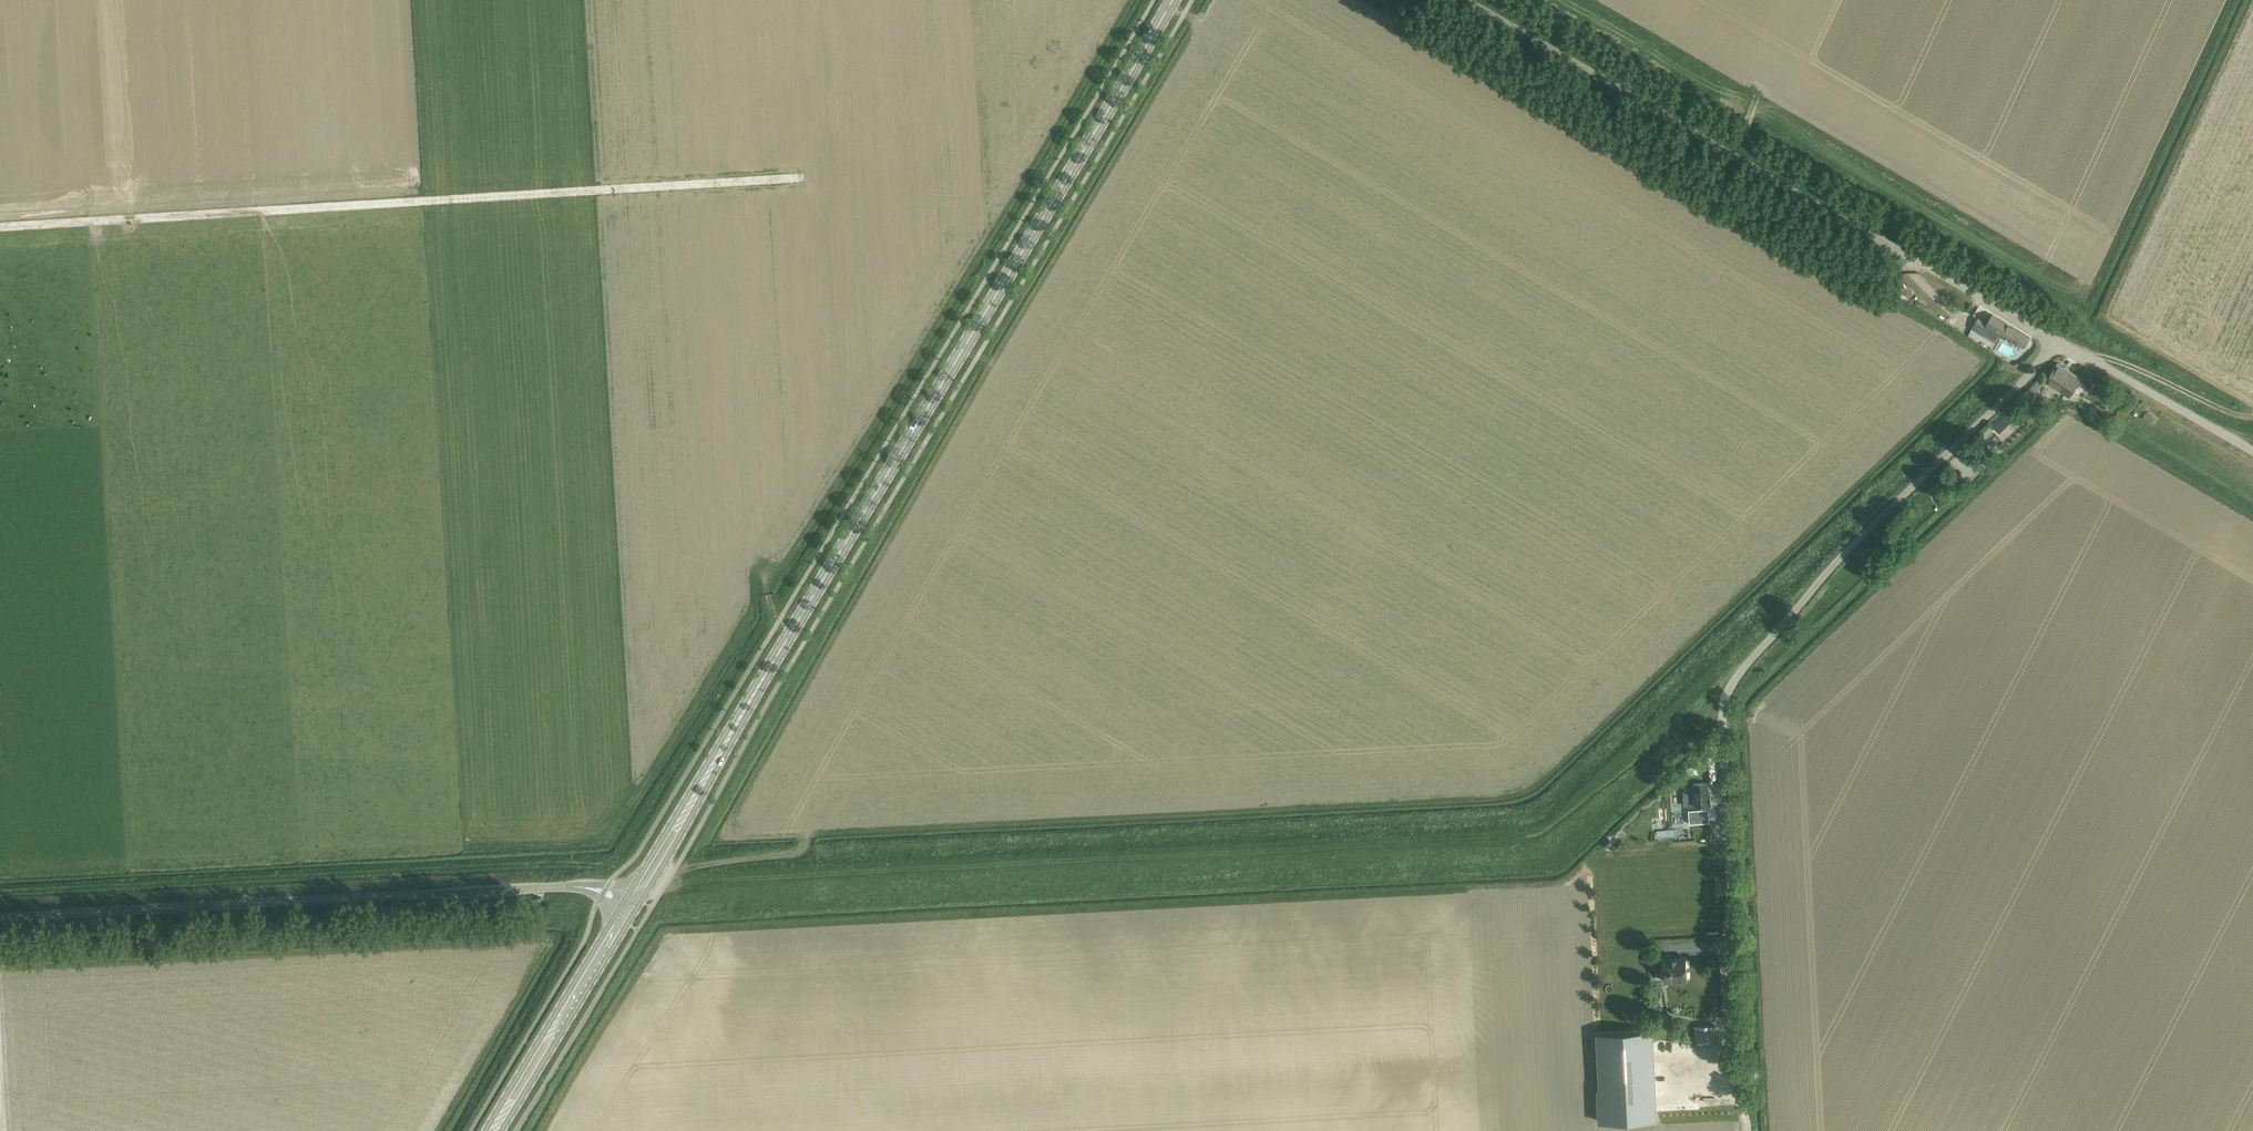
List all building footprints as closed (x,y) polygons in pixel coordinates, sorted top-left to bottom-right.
[(1978,318),(1972,328),(1997,343),(2000,337),(2005,340),(2007,337),(2024,347),(2030,337),(1992,315),(1987,324),(1978,318)] [(2046,382),(2069,396),(2081,378),(2058,363),(2046,382)] [(2029,404),(2040,385),(2035,382),(2021,397),(2029,404)] [(1996,431),(2015,412),(2010,407),(1991,425),(1996,431)] [(2017,414),(2008,424),(2013,428),(2022,418),(2017,414)] [(1983,446),(1980,442),(1975,446),(1979,450),(1983,446)] [(1699,774),(1695,774),(1686,775),(1686,777),(1683,777),(1683,790),(1687,790),(1687,792),(1696,792),(1697,805),(1711,804),(1709,781),(1718,781),(1716,754),(1697,755),(1699,774)] [(1710,809),(1689,810),(1690,824),(1705,823),(1711,822),(1710,809)] [(1726,947),(1717,945),(1716,953),(1725,954),(1726,947)] [(1659,972),(1664,972),(1664,980),(1688,979),(1687,958),(1671,958),(1671,954),(1658,955),(1659,972)] [(1716,1040),(1715,1025),(1695,1026),(1696,1041),(1716,1040)] [(1653,1030),(1597,1033),(1601,1122),(1657,1120),(1653,1030)]
